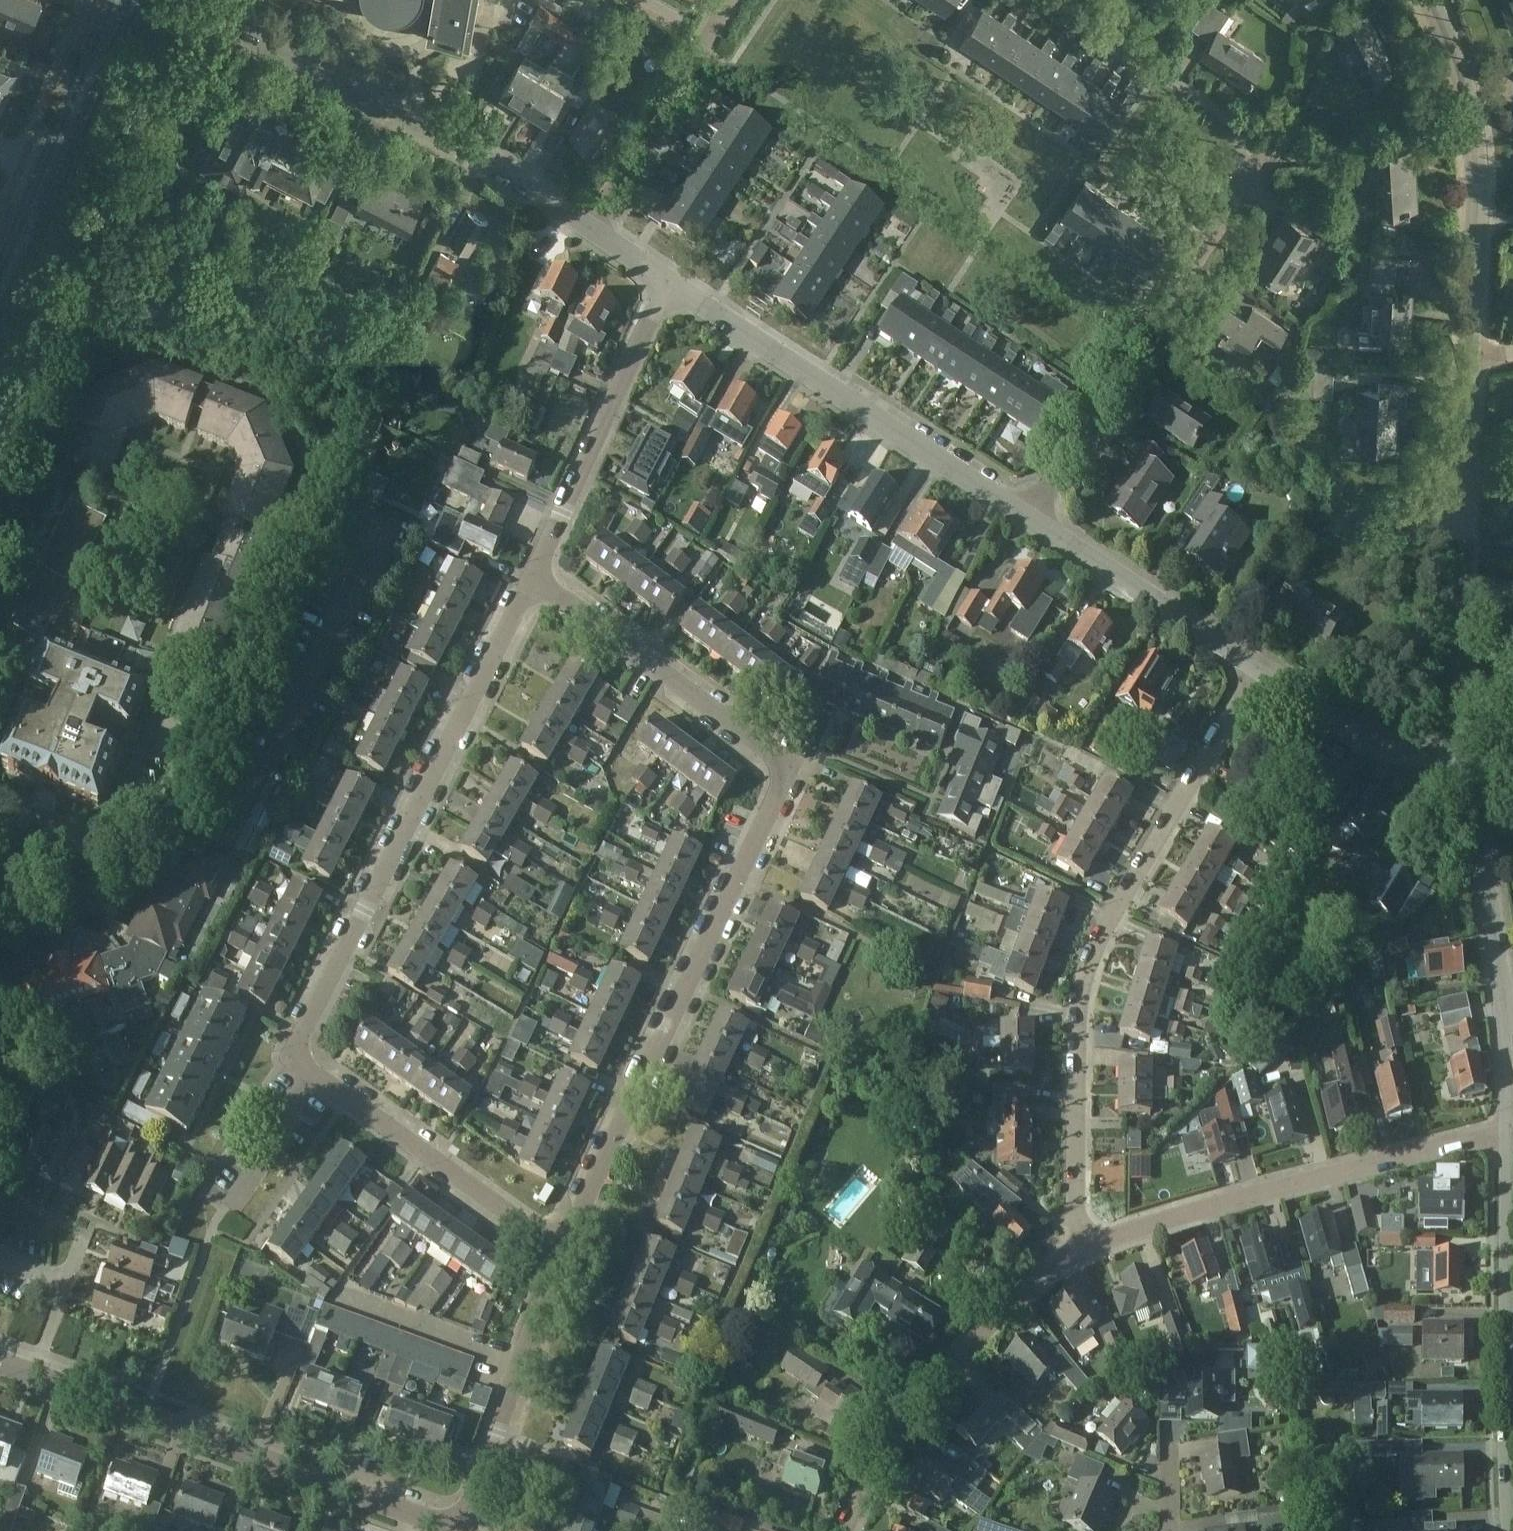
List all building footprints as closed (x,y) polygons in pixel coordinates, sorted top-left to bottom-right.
[(40,0),(0,0),(0,15),(31,27),(41,1),(40,0)] [(313,2),(346,8),(347,0),(307,0),(313,2)] [(364,6),(370,13),(378,18),(387,21),(396,21),(406,19),(414,14),(420,7),(433,9),(428,36),(427,36),(427,37),(470,45),(474,22),(478,0),(362,0),(364,6)] [(946,14),(955,0),(926,0),(946,14)] [(984,10),(962,43),(982,57),(1004,24),(1001,22),(989,14),(997,2),(996,1),(995,0),(987,0),(981,8),(984,10)] [(1009,10),(1017,15),(1027,0),(1017,0),(1009,10)] [(1264,60),(1219,30),(1230,14),(1210,1),(1191,28),(1211,41),(1202,56),(1247,86),(1264,60)] [(532,21),(527,29),(537,35),(542,27),(552,33),(561,18),(541,5),(531,21),(532,21)] [(1004,24),(982,57),(1003,70),(1025,38),(1009,27),(1017,15),(1009,10),(1001,22),(1004,24)] [(1351,55),(1365,83),(1396,67),(1369,13),(1333,31),(1346,57),(1351,55)] [(584,33),(575,27),(568,39),(576,44),(584,33)] [(527,29),(517,46),(527,52),(537,35),(527,29)] [(1041,48),(1025,38),(1003,70),(1023,84),(1045,51),(1049,54),(1057,42),(1049,37),(1041,48)] [(1078,37),(1069,50),(1076,55),(1085,42),(1078,37)] [(596,40),(589,51),(600,58),(607,47),(596,40)] [(1049,54),(1045,51),(1023,84),(1044,98),(1066,65),(1069,67),(1077,55),(1076,55),(1069,50),(1061,62),(1049,54)] [(574,78),(573,80),(583,86),(600,58),(589,51),(589,52),(573,77),(574,78)] [(519,65),(501,94),(524,108),(542,79),(541,79),(548,68),(526,54),(519,65)] [(1095,55),(1089,64),(1097,68),(1102,60),(1095,55)] [(542,79),(524,108),(547,122),(573,80),(574,78),(573,77),(551,64),(548,68),(541,79),(542,79)] [(1066,65),(1044,98),(1064,112),(1086,79),(1089,81),(1097,69),(1097,68),(1089,64),(1081,76),(1069,67),(1066,65)] [(3,85),(10,85),(13,77),(8,73),(9,70),(0,67),(0,93),(3,85)] [(1107,93),(1085,125),(1105,139),(1127,107),(1129,109),(1148,81),(1136,73),(1125,88),(1129,91),(1122,103),(1109,94),(1107,93)] [(1089,81),(1086,79),(1064,112),(1085,125),(1107,93),(1109,94),(1117,82),(1110,77),(1101,89),(1089,81)] [(216,139),(202,165),(206,167),(242,185),(248,175),(259,180),(264,170),(272,174),(268,181),(298,197),(301,190),(313,196),(314,194),(321,198),(325,200),(344,163),(340,161),(333,157),(334,156),(322,150),(323,148),(326,143),(296,127),(293,134),(292,134),(283,129),(285,126),(276,121),(284,104),(248,85),(245,83),(231,109),(226,106),(210,136),(216,139)] [(620,117),(593,100),(571,136),(598,153),(620,117)] [(727,101),(722,108),(733,116),(725,128),(723,131),(756,153),(770,133),(738,111),(738,110),(740,109),(727,101)] [(708,128),(708,129),(720,137),(712,149),(710,152),(743,174),(756,153),(723,131),(725,128),(713,121),(713,122),(708,128)] [(1403,130),(1362,137),(1363,154),(1367,154),(1369,185),(1379,184),(1381,211),(1417,209),(1415,182),(1411,182),(1410,150),(1404,150),(1403,130)] [(689,136),(684,143),(695,149),(699,142),(689,136)] [(700,141),(695,149),(707,157),(706,158),(698,169),(696,172),(729,194),(743,174),(710,152),(712,149),(700,141)] [(687,161),(681,170),(693,177),(683,193),(716,215),(729,194),(696,172),(698,169),(687,161)] [(819,162),(813,170),(823,177),(829,169),(819,162)] [(408,231),(423,201),(373,176),(358,205),(408,231)] [(839,176),(834,184),(846,192),(838,204),(836,207),(869,229),(882,208),(850,187),(851,184),(839,176)] [(1285,197),(1290,190),(1280,184),(1276,190),(1285,197)] [(1063,217),(1062,216),(1061,215),(1052,228),(1060,233),(1068,221),(1080,229),(1083,231),(1105,199),(1085,185),(1063,217)] [(662,199),(648,220),(660,228),(662,225),(695,247),(716,215),(683,193),(674,206),(662,199)] [(353,201),(342,196),(332,216),(342,221),(352,202),(353,201)] [(826,196),(821,204),(833,212),(824,224),(822,227),(855,249),(869,229),(836,207),(838,204),(826,196)] [(1083,231),(1080,229),(1072,241),(1080,247),(1089,235),(1104,245),(1126,212),(1105,199),(1083,231)] [(489,222),(467,209),(450,239),(471,252),(489,222)] [(1147,226),(1126,212),(1104,245),(1120,256),(1112,268),(1120,273),(1128,261),(1125,259),(1147,226)] [(812,216),(807,224),(819,232),(811,245),(808,249),(841,270),(855,249),(822,227),(824,224),(812,216)] [(1284,286),(1285,286),(1317,238),(1286,217),(1265,250),(1261,247),(1250,263),(1268,275),(1266,283),(1278,290),(1284,286)] [(791,219),(786,227),(796,233),(801,226),(791,219)] [(1314,220),(1309,229),(1329,242),(1335,234),(1314,220)] [(1375,226),(1375,238),(1401,237),(1400,225),(1375,226)] [(1125,259),(1128,261),(1140,269),(1132,281),(1140,287),(1148,274),(1146,272),(1167,240),(1147,226),(1125,259)] [(1051,227),(1045,236),(1054,242),(1060,233),(1052,228),(1051,227)] [(785,228),(780,236),(794,245),(799,237),(785,228)] [(799,237),(794,245),(806,253),(794,270),(827,292),(841,270),(808,249),(811,245),(799,237)] [(1072,241),(1065,253),(1073,258),(1080,247),(1072,241)] [(1371,256),(1370,275),(1394,276),(1394,277),(1396,277),(1397,248),(1398,247),(1372,245),(1372,247),(1371,252),(1371,254),(1371,256)] [(442,252),(433,267),(433,268),(451,279),(460,263),(442,252)] [(433,268),(433,267),(426,263),(416,281),(419,283),(424,286),(442,296),(451,279),(433,268)] [(1112,268),(1105,279),(1113,284),(1120,273),(1112,268)] [(553,270),(541,297),(536,306),(548,311),(545,316),(558,321),(564,308),(577,282),(553,270)] [(761,292),(760,295),(772,303),(774,300),(807,322),(827,292),(794,270),(786,282),(774,274),(769,281),(761,292)] [(891,295),(901,302),(880,333),(902,348),(924,315),(927,317),(935,305),(927,300),(919,312),(907,304),(918,287),(903,276),(891,295)] [(570,317),(564,333),(567,335),(579,343),(597,354),(607,339),(600,335),(617,307),(593,292),(576,320),(575,320),(570,317)] [(932,292),(927,300),(935,305),(940,297),(932,292)] [(1359,332),(1359,345),(1382,347),(1382,337),(1410,339),(1413,294),(1393,293),(1372,292),(1370,332),(1359,332)] [(1206,331),(1242,354),(1257,331),(1278,345),(1287,331),(1256,311),(1249,321),(1223,304),(1206,331)] [(924,315),(902,348),(924,362),(946,329),(948,331),(956,318),(948,313),(940,325),(927,317),(924,315)] [(1288,316),(1283,323),(1294,330),(1294,329),(1298,323),(1288,316)] [(554,348),(555,346),(563,329),(550,322),(541,341),(542,342),(554,348)] [(948,331),(946,329),(924,362),(946,377),(968,344),(976,332),(968,326),(960,339),(948,331)] [(968,344),(946,377),(969,391),(990,358),(988,357),(997,345),(989,340),(980,352),(968,344)] [(554,348),(542,342),(533,360),(526,375),(544,383),(544,382),(549,371),(551,368),(557,353),(558,352),(559,347),(555,346),(554,348)] [(1355,345),(1353,355),(1376,358),(1378,349),(1355,345)] [(551,368),(549,371),(558,375),(569,380),(577,360),(574,359),(558,352),(557,353),(551,368)] [(990,358),(969,391),(991,406),(1012,373),(1009,371),(1017,358),(1009,353),(1001,365),(990,358)] [(689,360),(671,388),(685,397),(678,408),(680,410),(698,421),(704,408),(699,405),(707,392),(704,390),(713,376),(701,368),(703,365),(695,360),(693,363),(689,360)] [(1282,389),(1282,390),(1283,393),(1285,395),(1286,395),(1313,397),(1314,384),(1315,366),(1299,365),(1294,372),(1282,389)] [(262,536),(263,537),(268,539),(293,475),(265,410),(217,391),(214,396),(201,391),(203,386),(155,366),(89,394),(64,457),(110,476),(128,432),(156,420),(185,431),(193,413),(206,418),(198,437),(227,449),(239,477),(221,521),(228,523),(212,564),(205,562),(170,651),(220,671),(227,654),(222,653),(245,597),(251,599),(269,554),(257,550),(262,536)] [(593,371),(594,376),(597,379),(601,378),(604,375),(604,370),(600,368),(596,368),(593,371)] [(1232,370),(1227,379),(1234,384),(1240,375),(1232,370)] [(1279,396),(1286,377),(1274,372),(1267,392),(1279,396)] [(1035,387),(1012,373),(991,406),(1013,420),(1035,387)] [(452,374),(447,385),(460,392),(466,381),(452,374)] [(1038,390),(1035,387),(1013,420),(1035,435),(1056,403),(1059,405),(1068,391),(1046,377),(1038,390)] [(419,378),(413,391),(420,395),(427,381),(419,378)] [(556,382),(547,378),(540,395),(549,399),(556,382)] [(1386,390),(1378,390),(1357,389),(1355,447),(1379,448),(1379,451),(1397,452),(1398,420),(1406,420),(1408,382),(1386,380),(1386,390)] [(588,391),(575,385),(573,390),(585,396),(588,391)] [(378,397),(387,401),(392,391),(383,387),(378,397)] [(719,417),(711,431),(712,431),(742,448),(750,433),(744,430),(750,419),(748,418),(756,404),(744,397),(746,394),(738,389),(736,392),(734,391),(719,417)] [(1147,420),(1193,450),(1210,424),(1164,394),(1147,420)] [(680,410),(670,425),(687,437),(698,421),(680,410)] [(494,428),(509,435),(514,423),(499,416),(494,428)] [(365,433),(353,462),(369,469),(381,439),(377,438),(382,427),(364,420),(360,430),(365,433)] [(779,420),(765,441),(758,453),(766,458),(758,471),(749,487),(759,492),(757,496),(771,504),(782,484),(781,484),(789,469),(780,465),(787,455),(800,433),(779,420)] [(641,444),(634,457),(671,476),(677,466),(669,462),(670,460),(669,459),(676,445),(650,431),(642,445),(641,444)] [(687,449),(681,460),(695,467),(708,440),(694,433),(691,440),(690,442),(688,447),(687,449)] [(681,434),(677,441),(688,447),(690,442),(691,440),(681,434)] [(494,467),(527,482),(537,462),(503,447),(494,467)] [(803,470),(793,486),(812,497),(814,493),(826,500),(839,478),(837,477),(845,463),(835,456),(836,454),(827,448),(825,451),(823,449),(808,473),(803,470)] [(457,461),(456,462),(476,471),(477,470),(482,458),(462,449),(457,461)] [(1139,462),(1108,509),(1139,529),(1169,481),(1157,474),(1154,471),(1162,459),(1147,450),(1139,462)] [(671,476),(634,457),(628,469),(629,470),(622,484),(648,498),(656,484),(657,485),(658,483),(665,487),(671,476)] [(448,475),(442,488),(471,502),(462,519),(469,522),(477,526),(497,535),(512,503),(492,494),(479,488),(470,484),(476,471),(456,462),(454,461),(453,462),(448,475)] [(696,500),(709,510),(727,487),(715,477),(696,500)] [(1206,477),(1181,514),(1191,521),(1191,522),(1203,530),(1184,559),(1220,583),(1252,535),(1227,519),(1234,510),(1211,495),(1213,492),(1219,482),(1222,478),(1222,477),(1212,477),(1206,477)] [(851,490),(838,511),(846,516),(871,532),(896,493),(873,478),(861,497),(859,496),(851,490)] [(749,490),(736,484),(735,483),(725,502),(739,510),(749,490)] [(645,501),(641,507),(652,513),(655,506),(645,501)] [(832,512),(820,504),(811,520),(823,527),(832,512)] [(893,549),(891,552),(893,553),(887,564),(904,575),(913,562),(912,561),(938,520),(918,507),(897,538),(897,539),(892,548),(893,549)] [(938,520),(912,561),(913,562),(938,577),(920,605),(933,613),(956,574),(936,561),(955,531),(958,526),(943,516),(940,521),(938,520)] [(436,531),(429,544),(459,558),(465,545),(493,557),(502,537),(497,535),(477,526),(469,522),(462,519),(461,519),(452,538),(436,531)] [(634,541),(644,528),(636,522),(635,521),(632,526),(625,535),(634,541)] [(644,528),(634,541),(642,547),(652,534),(644,528)] [(864,533),(850,560),(851,561),(868,570),(869,570),(881,547),(883,543),(864,533)] [(606,577),(624,553),(604,538),(586,562),(606,577)] [(738,567),(740,564),(744,556),(723,543),(716,554),(738,567)] [(869,570),(868,570),(865,576),(868,577),(878,582),(887,564),(893,553),(891,552),(881,547),(869,570)] [(682,556),(675,551),(674,551),(665,564),(673,570),(683,557),(682,556)] [(644,567),(624,553),(606,577),(626,591),(644,567)] [(692,575),(703,584),(719,562),(707,554),(692,575)] [(691,563),(683,557),(673,570),(681,576),(691,563)] [(842,576),(839,581),(858,591),(861,584),(862,583),(865,576),(868,570),(851,561),(850,560),(842,576)] [(664,582),(644,567),(626,591),(646,606),(664,582)] [(75,586),(38,568),(27,590),(64,608),(75,586)] [(419,568),(415,577),(429,584),(433,575),(419,568)] [(440,576),(434,586),(442,590),(443,590),(444,591),(470,604),(481,581),(455,568),(449,580),(447,579),(440,576)] [(1002,595),(1000,594),(986,615),(999,623),(1010,605),(1022,612),(1009,632),(1028,644),(1052,604),(1036,594),(1043,583),(1019,568),(1002,595)] [(674,585),(685,596),(694,588),(683,576),(674,585)] [(412,584),(411,585),(425,592),(429,584),(415,577),(412,584)] [(1282,621),(1325,649),(1337,630),(1330,626),(1337,616),(1301,593),(1305,587),(1293,580),(1282,597),(1293,604),(1282,621)] [(664,582),(646,606),(666,621),(684,597),(664,582)] [(27,590),(16,612),(18,612),(12,624),(24,630),(30,618),(53,630),(64,608),(27,590)] [(444,591),(433,612),(459,625),(470,604),(444,591)] [(728,611),(738,598),(730,592),(729,592),(720,605),(728,611)] [(969,596),(955,619),(971,629),(972,630),(981,615),(983,616),(990,604),(988,603),(971,593),(970,594),(969,596)] [(738,598),(728,611),(737,618),(747,604),(738,598)] [(701,647),(719,623),(699,609),(682,632),(701,647)] [(398,612),(393,620),(407,627),(411,619),(398,612)] [(411,619),(407,627),(422,634),(448,647),(459,625),(433,612),(426,626),(424,625),(411,619)] [(1066,646),(1055,662),(1067,671),(1070,673),(1082,655),(1092,662),(1112,632),(1089,617),(1070,647),(1066,645),(1066,646)] [(393,620),(389,628),(403,635),(407,627),(393,620)] [(768,640),(778,628),(769,621),(760,634),(768,640)] [(739,638),(719,623),(701,647),(721,662),(739,638)] [(786,634),(778,628),(768,640),(777,647),(786,634)] [(840,632),(832,646),(843,652),(851,637),(840,632)] [(945,632),(937,644),(955,655),(962,642),(945,632)] [(422,634),(411,657),(437,670),(448,647),(422,634)] [(20,722),(2,768),(39,783),(38,785),(60,794),(61,792),(98,807),(98,806),(117,760),(89,749),(100,720),(107,723),(128,732),(143,694),(112,682),(110,681),(123,649),(92,636),(79,668),(78,668),(48,656),(47,655),(32,693),(60,704),(50,729),(48,733),(22,722),(20,722)] [(739,638),(721,662),(741,677),(759,653),(739,638)] [(994,641),(989,654),(1011,663),(1016,650),(994,641)] [(809,670),(819,657),(809,650),(799,663),(809,670)] [(779,668),(759,653),(741,677),(761,692),(779,668)] [(831,656),(813,699),(839,709),(854,672),(836,664),(839,657),(832,655),(831,656)] [(1128,683),(1117,699),(1139,713),(1148,718),(1171,680),(1162,675),(1165,670),(1144,657),(1128,683)] [(1055,662),(1044,678),(1057,687),(1067,671),(1055,662)] [(559,686),(585,700),(597,679),(572,664),(559,686)] [(854,672),(839,709),(864,719),(879,682),(861,674),(864,668),(857,665),(854,672)] [(779,668),(761,692),(781,706),(799,682),(779,668)] [(366,674),(362,682),(376,689),(380,681),(366,674)] [(401,674),(390,696),(416,709),(427,687),(401,674)] [(879,682),(864,719),(889,730),(904,692),(886,685),(889,678),(882,675),(879,682)] [(376,689),(362,682),(358,690),(372,697),(376,689)] [(904,692),(889,730),(914,740),(929,703),(911,695),(914,688),(907,685),(904,692)] [(559,686),(547,707),(572,722),(585,700),(559,686)] [(1036,699),(1029,695),(1022,691),(1004,718),(1018,727),(1036,699)] [(416,709),(390,696),(379,718),(405,731),(416,709)] [(929,703),(914,740),(939,751),(950,723),(955,713),(936,705),(939,698),(932,696),(929,703)] [(617,708),(612,716),(628,726),(639,707),(626,699),(620,710),(617,708)] [(617,708),(603,700),(598,709),(612,716),(617,708)] [(1045,706),(1036,719),(1049,727),(1058,714),(1045,706)] [(547,707),(534,728),(559,743),(572,722),(547,707)] [(612,716),(598,709),(594,717),(607,725),(612,716)] [(969,749),(945,808),(956,813),(950,828),(975,838),(983,819),(974,815),(978,805),(992,811),(994,805),(997,799),(1002,786),(989,780),(1004,747),(979,736),(984,726),(965,717),(954,743),(969,749)] [(344,718),(340,726),(354,733),(358,725),(344,718)] [(379,718),(368,740),(394,753),(405,731),(379,718)] [(1120,731),(1098,719),(1081,748),(1102,761),(1120,731)] [(657,760),(675,736),(655,722),(637,745),(657,760)] [(609,751),(618,733),(596,723),(587,740),(609,751)] [(354,733),(340,726),(335,735),(349,742),(354,733)] [(559,743),(534,728),(521,750),(547,765),(559,743)] [(1020,735),(1007,729),(1001,743),(1015,748),(1020,735)] [(695,751),(675,736),(657,760),(677,775),(695,751)] [(394,753),(368,740),(357,763),(383,775),(394,753)] [(340,762),(346,751),(327,742),(322,753),(340,762)] [(591,751),(578,743),(573,751),(587,759),(591,751)] [(1158,765),(1172,773),(1181,758),(1167,750),(1158,765)] [(587,759),(573,751),(568,759),(582,767),(587,759)] [(715,766),(695,751),(677,775),(697,789),(715,766)] [(326,756),(321,767),(340,776),(345,765),(326,756)] [(1133,763),(1128,771),(1140,779),(1145,771),(1133,763)] [(511,766),(499,787),(524,802),(536,781),(511,766)] [(640,766),(630,780),(639,786),(648,772),(640,766)] [(735,781),(715,766),(697,789),(717,804),(735,781)] [(1222,769),(1216,778),(1227,785),(1232,776),(1222,769)] [(639,786),(647,792),(657,779),(648,772),(639,786)] [(1072,776),(1067,786),(1078,793),(1084,783),(1072,776)] [(312,780),(309,788),(322,794),(326,785),(320,782),(313,779),(312,780)] [(348,780),(337,802),(363,815),(374,793),(348,780)] [(1093,800),(1120,817),(1133,796),(1105,780),(1093,800)] [(524,802),(499,787),(486,809),(511,824),(519,810),(533,819),(538,811),(524,802)] [(309,788),(303,798),(316,805),(322,794),(309,788)] [(880,801),(853,788),(843,810),(870,823),(880,802),(880,801)] [(1329,819),(1322,830),(1334,837),(1330,849),(1368,861),(1372,854),(1364,849),(1368,844),(1372,838),(1375,840),(1384,826),(1384,827),(1391,817),(1387,814),(1390,809),(1363,793),(1362,795),(1357,792),(1337,824),(1329,819)] [(1053,793),(1048,802),(1055,806),(1059,799),(1060,798),(1053,793)] [(322,794),(317,805),(332,812),(326,824),(352,837),(363,815),(337,802),(322,794)] [(294,796),(289,805),(298,810),(303,801),(294,796)] [(669,809),(678,815),(688,802),(679,796),(669,809)] [(1059,799),(1055,806),(1067,813),(1071,806),(1059,799)] [(1071,806),(1067,813),(1081,821),(1108,837),(1120,817),(1093,800),(1086,813),(1072,805),(1071,806)] [(552,818),(556,810),(543,802),(538,811),(552,818)] [(688,802),(678,815),(686,821),(696,808),(695,808),(688,802)] [(1055,806),(1051,814),(1063,821),(1067,813),(1055,806)] [(909,813),(895,807),(890,818),(904,824),(909,813)] [(486,809),(474,830),(499,845),(511,824),(486,809)] [(843,810),(832,833),(859,845),(870,823),(843,810)] [(538,811),(533,819),(547,827),(551,819),(552,818),(538,811)] [(291,821),(286,832),(300,839),(304,830),(305,828),(291,821)] [(910,821),(906,830),(918,836),(922,827),(910,821)] [(1108,837),(1081,821),(1068,842),(1096,858),(1108,837)] [(326,824),(314,846),(340,859),(352,837),(326,824)] [(554,849),(560,840),(540,825),(533,834),(554,849)] [(656,844),(661,832),(646,825),(641,837),(656,844)] [(1049,843),(1055,833),(1043,826),(1037,836),(1049,843)] [(499,845),(474,830),(461,852),(486,866),(493,854),(507,862),(507,863),(508,861),(513,853),(501,846),(500,846),(499,845)] [(1244,867),(1229,859),(1235,847),(1208,831),(1196,852),(1223,868),(1236,876),(1238,877),(1243,868),(1244,867)] [(286,832),(283,838),(282,840),(291,845),(296,847),(300,839),(286,832)] [(832,833),(821,855),(848,868),(855,854),(869,861),(873,852),(859,845),(832,833)] [(904,833),(901,838),(915,844),(917,839),(904,833)] [(283,838),(280,837),(269,859),(287,868),(294,854),(288,851),(291,845),(282,840),(283,838)] [(663,862),(690,875),(701,853),(674,840),(663,862)] [(4,1040),(19,1034),(26,1052),(46,1045),(50,1055),(153,1019),(140,984),(157,978),(173,986),(181,970),(165,962),(166,960),(168,956),(171,958),(180,940),(181,940),(188,926),(203,895),(208,898),(227,860),(190,842),(181,860),(176,858),(154,903),(149,900),(134,930),(130,928),(126,936),(134,940),(129,950),(96,961),(96,960),(70,969),(67,959),(59,962),(50,965),(53,975),(25,984),(26,985),(6,993),(2,991),(0,991),(0,1029),(4,1040)] [(1096,858),(1068,842),(1056,863),(1084,879),(1096,858)] [(877,843),(873,852),(887,858),(892,849),(877,843)] [(518,845),(513,853),(527,861),(531,853),(518,845)] [(340,859),(314,846),(303,868),(317,875),(329,881),(340,859)] [(907,857),(892,849),(887,858),(903,866),(907,857)] [(887,858),(873,852),(869,861),(883,868),(887,858)] [(1223,868),(1196,852),(1184,873),(1211,889),(1223,869),(1223,868)] [(513,853),(508,861),(522,869),(527,861),(513,853)] [(848,868),(821,855),(811,877),(838,890),(848,868)] [(887,858),(883,868),(899,875),(903,866),(887,858)] [(608,889),(616,865),(601,860),(592,883),(608,889)] [(866,882),(870,864),(860,861),(855,879),(866,882)] [(657,876),(643,869),(639,878),(680,897),(690,875),(663,862),(657,876)] [(628,863),(624,871),(639,878),(643,869),(628,863)] [(1371,874),(1370,874),(1384,883),(1371,904),(1390,916),(1409,885),(1411,881),(1392,869),(1391,871),(1378,863),(1373,870),(1371,874)] [(873,867),(869,876),(884,883),(888,874),(873,867)] [(451,868),(438,890),(464,905),(476,883),(451,868)] [(1255,875),(1243,868),(1238,877),(1250,884),(1255,875)] [(639,878),(624,871),(621,879),(635,886),(639,878)] [(1184,873),(1171,894),(1199,910),(1211,889),(1184,873)] [(317,875),(314,880),(329,887),(331,882),(329,881),(317,875)] [(838,890),(811,877),(800,900),(827,913),(838,890)] [(639,878),(635,886),(649,892),(642,907),(669,920),(680,897),(639,878)] [(1278,884),(1271,897),(1276,900),(1277,901),(1285,888),(1278,884)] [(1401,923),(1432,894),(1416,884),(1395,919),(1401,923)] [(259,885),(255,893),(269,900),(273,892),(259,885)] [(283,908),(309,921),(321,898),(294,885),(283,908)] [(978,886),(974,895),(975,896),(1001,906),(1005,896),(978,886)] [(856,888),(852,897),(866,903),(870,894),(856,888)] [(1242,896),(1231,889),(1225,898),(1236,905),(1242,896)] [(438,890),(426,911),(451,926),(464,905),(438,890)] [(1013,899),(1009,909),(1029,916),(1029,918),(1059,930),(1068,905),(1038,894),(1030,891),(1025,903),(1013,899)] [(269,900),(255,893),(251,902),(265,909),(269,900)] [(1199,910),(1171,894),(1159,914),(1175,924),(1187,930),(1199,910)] [(1009,909),(1013,899),(1005,896),(1001,906),(1009,909)] [(1269,896),(1264,903),(1272,908),(1273,908),(1277,901),(1271,897),(1269,896)] [(866,903),(852,897),(847,906),(862,913),(866,903)] [(1236,905),(1225,898),(1219,907),(1230,914),(1236,905)] [(491,921),(496,913),(483,905),(478,913),(491,921)] [(608,906),(603,916),(618,923),(623,913),(608,906)] [(642,907),(631,929),(658,942),(669,920),(642,907)] [(283,908),(272,929),(298,943),(309,921),(283,908)] [(771,908),(760,930),(787,942),(798,920),(771,908)] [(847,918),(863,928),(868,921),(852,910),(847,918)] [(451,926),(426,911),(413,932),(439,947),(451,926)] [(491,921),(478,913),(473,921),(487,929),(491,921)] [(528,931),(496,913),(491,921),(523,940),(527,933),(528,931)] [(992,927),(996,918),(986,914),(982,923),(992,927)] [(618,923),(603,916),(599,925),(614,932),(618,923)] [(1224,923),(1213,916),(1207,926),(1217,933),(1224,923)] [(1007,934),(1011,923),(996,918),(992,927),(992,929),(1007,934)] [(1029,918),(1025,928),(1021,940),(1050,952),(1059,930),(1029,918)] [(541,922),(528,934),(543,950),(556,938),(541,922)] [(238,927),(233,937),(247,945),(253,934),(238,927)] [(1399,927),(1384,940),(1390,959),(1409,951),(1399,927)] [(298,943),(272,929),(261,952),(287,965),(298,943)] [(658,942),(631,929),(621,951),(648,964),(658,942)] [(1007,934),(992,929),(988,938),(1003,944),(1007,934)] [(787,942),(760,930),(750,952),(777,965),(787,942)] [(413,932),(401,953),(426,968),(439,947),(413,932)] [(247,945),(233,937),(228,947),(243,954),(247,945)] [(961,953),(965,942),(955,938),(951,949),(961,953)] [(806,940),(801,950),(816,957),(816,956),(820,947),(806,940)] [(1021,940),(1013,960),(1012,962),(1042,973),(1050,952),(1021,940)] [(508,958),(536,974),(544,956),(518,941),(508,958)] [(845,947),(834,941),(825,961),(836,966),(845,947)] [(1140,966),(1170,975),(1177,952),(1147,943),(1140,966)] [(287,965),(261,952),(248,945),(243,957),(255,963),(250,973),(276,987),(287,965)] [(1421,947),(1412,949),(1418,983),(1427,982),(1427,981),(1463,975),(1458,946),(1436,949),(1436,945),(1421,947)] [(458,947),(453,955),(466,963),(471,955),(458,947)] [(816,957),(801,950),(797,959),(811,966),(816,957)] [(981,960),(993,965),(991,971),(989,978),(995,980),(993,984),(1002,987),(1003,983),(1033,995),(1042,973),(1012,962),(1013,960),(1001,956),(985,950),(981,960)] [(553,951),(546,965),(555,969),(561,957),(562,955),(553,951)] [(750,952),(739,975),(766,988),(777,965),(750,952)] [(426,968),(401,953),(388,975),(413,990),(426,968)] [(466,963),(453,955),(448,964),(462,972),(466,963)] [(473,967),(466,963),(462,972),(468,975),(473,967)] [(1140,966),(1133,989),(1154,995),(1163,998),(1167,987),(1170,975),(1140,966)] [(577,971),(574,978),(588,985),(592,976),(578,969),(577,971)] [(613,970),(602,992),(629,1005),(640,982),(613,970)] [(1203,974),(1187,970),(1184,980),(1200,985),(1203,974)] [(215,973),(211,981),(213,982),(225,988),(229,980),(215,973)] [(276,987),(250,973),(239,996),(265,1009),(276,987)] [(766,988),(739,975),(729,998),(756,1010),(766,1015),(772,1002),(776,1003),(780,994),(766,988)] [(202,979),(198,987),(208,992),(212,984),(213,982),(211,981),(203,977),(202,979)] [(574,978),(569,988),(583,995),(588,985),(574,978)] [(834,984),(821,978),(818,984),(830,990),(831,991),(834,984)] [(990,1004),(993,985),(966,980),(963,999),(990,1004)] [(785,984),(780,994),(795,1001),(800,992),(785,984)] [(440,1006),(446,997),(447,996),(433,987),(426,998),(440,1006)] [(399,988),(391,1000),(396,1004),(398,1005),(407,992),(399,988)] [(1133,989),(1126,1012),(1156,1021),(1163,999),(1163,998),(1154,995),(1133,989)] [(629,1005),(602,992),(591,1014),(618,1027),(629,1005)] [(1181,992),(1178,1002),(1179,1003),(1193,1007),(1196,996),(1182,992),(1181,992)] [(780,994),(776,1003),(776,1004),(790,1010),(790,1011),(791,1010),(794,1003),(795,1001),(780,994)] [(950,1001),(935,994),(929,1006),(944,1013),(950,1001)] [(176,1008),(184,1012),(190,1001),(182,997),(176,1008)] [(205,997),(195,1017),(223,1031),(225,1026),(238,1033),(239,1031),(245,1018),(232,1011),(205,997)] [(387,998),(378,1011),(388,1018),(397,1005),(390,1000),(387,998)] [(1178,1002),(1178,1003),(1175,1012),(1190,1017),(1193,1007),(1179,1003),(1178,1002)] [(451,1003),(447,1009),(458,1016),(462,1009),(451,1003)] [(964,1005),(963,1014),(989,1016),(990,1008),(964,1005)] [(184,1012),(176,1008),(171,1019),(179,1023),(184,1012)] [(1450,1026),(1462,1023),(1459,1010),(1431,1017),(1438,1044),(1454,1040),(1450,1026)] [(428,1012),(421,1021),(429,1027),(433,1021),(435,1017),(428,1012)] [(1126,1012),(1119,1035),(1150,1044),(1153,1031),(1170,1037),(1171,1036),(1174,1026),(1156,1021),(1126,1012)] [(572,1020),(557,1013),(552,1023),(568,1030),(572,1020)] [(591,1014),(581,1037),(608,1049),(618,1027),(591,1014)] [(720,1015),(709,1038),(737,1050),(747,1028),(720,1015)] [(770,1015),(764,1028),(787,1038),(793,1024),(770,1015)] [(195,1017),(185,1037),(226,1057),(232,1045),(233,1044),(220,1037),(223,1031),(195,1017)] [(1398,1019),(1376,1025),(1381,1047),(1385,1046),(1387,1055),(1405,1050),(1398,1019)] [(429,1027),(421,1021),(412,1034),(420,1040),(429,1027)] [(440,1027),(433,1021),(429,1027),(436,1032),(440,1027)] [(552,1023),(548,1031),(548,1032),(563,1039),(568,1030),(552,1023)] [(1207,1023),(1204,1035),(1215,1039),(1219,1027),(1207,1023)] [(1473,1023),(1472,1023),(1457,1027),(1462,1046),(1478,1042),(1473,1023)] [(373,1063),(390,1038),(370,1024),(353,1048),(373,1063)] [(1001,1051),(1033,1051),(1033,1026),(1001,1026),(1001,1051)] [(1171,1036),(1170,1037),(1183,1040),(1186,1030),(1174,1026),(1171,1036)] [(429,1027),(420,1040),(427,1045),(436,1032),(429,1027)] [(816,1030),(811,1042),(828,1049),(833,1038),(816,1030)] [(1293,1031),(1283,1034),(1279,1035),(1285,1056),(1299,1052),(1293,1031)] [(157,1047),(165,1051),(170,1040),(163,1036),(157,1047)] [(226,1057),(185,1037),(176,1056),(203,1070),(206,1064),(219,1071),(220,1070),(219,1069),(226,1057)] [(608,1049),(581,1037),(570,1059),(597,1072),(608,1049)] [(410,1053),(390,1038),(373,1063),(393,1077),(410,1053)] [(737,1050),(709,1038),(699,1060),(726,1073),(737,1050)] [(986,1042),(972,1042),(972,1050),(986,1050),(986,1042)] [(1170,1044),(1168,1057),(1190,1060),(1192,1047),(1170,1044)] [(165,1051),(157,1047),(152,1058),(160,1062),(165,1051)] [(1217,1047),(1207,1052),(1213,1065),(1219,1062),(1223,1060),(1217,1047)] [(1268,1047),(1263,1052),(1273,1062),(1278,1057),(1272,1052),(1273,1051),(1268,1047)] [(769,1056),(769,1055),(755,1048),(750,1057),(765,1064),(769,1056)] [(824,1056),(804,1048),(798,1061),(818,1070),(824,1056)] [(461,1050),(452,1062),(460,1068),(469,1055),(463,1051),(461,1050)] [(986,1050),(972,1050),(972,1059),(986,1059),(986,1050)] [(1451,1066),(1455,1082),(1445,1084),(1449,1099),(1459,1097),(1459,1098),(1462,1097),(1465,1099),(1472,1097),(1474,1094),(1485,1092),(1481,1075),(1490,1073),(1486,1057),(1480,1058),(1478,1050),(1450,1057),(1452,1066),(1451,1066)] [(1033,1051),(1001,1051),(1001,1075),(1033,1075),(1033,1051)] [(410,1053),(393,1077),(413,1091),(430,1067),(410,1053)] [(1328,1090),(1321,1091),(1323,1101),(1331,1132),(1334,1131),(1335,1132),(1342,1131),(1343,1129),(1342,1127),(1348,1125),(1349,1127),(1358,1125),(1353,1103),(1351,1095),(1363,1092),(1354,1053),(1334,1058),(1341,1087),(1328,1090)] [(469,1055),(460,1068),(467,1073),(476,1061),(469,1055)] [(1147,1055),(1147,1062),(1153,1062),(1159,1066),(1167,1066),(1167,1058),(1147,1055)] [(176,1056),(166,1075),(206,1096),(212,1084),(213,1084),(213,1082),(200,1076),(203,1070),(176,1056)] [(765,1064),(750,1057),(746,1066),(761,1073),(765,1064)] [(1389,1073),(1375,1077),(1386,1120),(1412,1113),(1408,1096),(1410,1096),(1407,1081),(1404,1082),(1397,1058),(1386,1061),(1389,1073)] [(726,1073),(699,1060),(688,1083),(715,1095),(729,1102),(733,1093),(720,1086),(726,1073)] [(1199,1074),(1199,1062),(1170,1060),(1170,1072),(1199,1074)] [(430,1067),(413,1091),(433,1106),(451,1081),(460,1068),(452,1062),(443,1076),(430,1067)] [(500,1064),(495,1074),(510,1081),(515,1071),(500,1064)] [(1119,1066),(1119,1091),(1151,1091),(1151,1066),(1119,1066)] [(143,1075),(138,1085),(146,1089),(151,1079),(143,1075)] [(166,1075),(156,1095),(184,1109),(186,1103),(200,1110),(200,1108),(206,1096),(166,1075)] [(1239,1109),(1250,1106),(1262,1103),(1254,1075),(1231,1081),(1239,1109)] [(527,1076),(523,1086),(537,1093),(542,1083),(527,1076)] [(551,1099),(578,1112),(589,1090),(562,1077),(551,1099)] [(451,1081),(433,1106),(453,1120),(471,1096),(451,1081)] [(1167,1082),(1167,1091),(1181,1091),(1181,1082),(1167,1082)] [(715,1095),(688,1083),(678,1105),(705,1118),(715,1095)] [(146,1089),(138,1085),(132,1096),(140,1100),(146,1089)] [(1281,1097),(1279,1097),(1265,1101),(1278,1148),(1307,1140),(1291,1085),(1278,1088),(1281,1097)] [(519,1095),(518,1096),(533,1103),(533,1101),(537,1093),(523,1086),(522,1087),(519,1095)] [(1151,1091),(1119,1091),(1118,1115),(1150,1116),(1150,1102),(1166,1102),(1166,1100),(1167,1091),(1151,1091)] [(1181,1091),(1167,1091),(1166,1100),(1180,1100),(1181,1091)] [(537,1093),(533,1101),(547,1108),(540,1122),(567,1135),(578,1112),(551,1099),(537,1093)] [(733,1093),(729,1102),(744,1109),(748,1100),(733,1093)] [(1202,1136),(1193,1138),(1198,1156),(1207,1153),(1211,1166),(1234,1159),(1238,1158),(1234,1147),(1233,1147),(1231,1142),(1233,1141),(1229,1130),(1243,1126),(1239,1111),(1234,1094),(1216,1099),(1219,1110),(1200,1115),(1205,1135),(1202,1136)] [(184,1109),(156,1095),(146,1115),(128,1105),(122,1116),(168,1139),(173,1129),(186,1135),(193,1122),(194,1121),(181,1114),(184,1109)] [(748,1100),(744,1109),(756,1115),(760,1106),(748,1100)] [(729,1102),(725,1111),(739,1118),(744,1109),(729,1102)] [(956,1106),(956,1124),(968,1125),(968,1106),(956,1106)] [(112,1116),(100,1110),(94,1122),(106,1128),(112,1116)] [(64,1112),(58,1124),(68,1129),(74,1117),(64,1112)] [(33,1128),(15,1165),(36,1175),(54,1138),(50,1136),(50,1135),(41,1130),(46,1118),(36,1113),(30,1126),(33,1128)] [(997,1113),(997,1139),(1031,1139),(1031,1113),(1026,1113),(997,1113)] [(516,1137),(521,1128),(506,1120),(501,1130),(516,1137)] [(567,1135),(540,1122),(530,1144),(557,1157),(567,1135)] [(54,1138),(36,1175),(58,1185),(75,1149),(71,1147),(72,1146),(62,1141),(62,1140),(68,1129),(58,1124),(52,1135),(52,1136),(50,1135),(50,1136),(54,1138)] [(950,1124),(950,1133),(961,1133),(961,1135),(973,1135),(973,1139),(974,1139),(974,1125),(968,1125),(956,1124),(950,1124)] [(108,1129),(106,1133),(116,1138),(117,1138),(120,1131),(110,1126),(108,1129)] [(516,1137),(501,1130),(497,1140),(506,1144),(512,1147),(516,1137)] [(98,1158),(86,1185),(107,1195),(124,1159),(121,1158),(122,1155),(110,1150),(116,1139),(116,1138),(106,1133),(98,1149),(101,1151),(98,1158)] [(692,1133),(683,1156),(710,1168),(714,1159),(720,1145),(692,1133)] [(950,1133),(950,1146),(956,1151),(962,1155),(962,1145),(974,1145),(974,1139),(973,1139),(973,1135),(961,1135),(961,1133),(950,1133)] [(75,1149),(58,1185),(80,1196),(86,1185),(98,1158),(97,1158),(84,1151),(84,1150),(90,1139),(79,1134),(74,1145),(73,1146),(72,1146),(71,1147),(75,1149)] [(1141,1135),(1127,1135),(1127,1152),(1141,1152),(1141,1135)] [(1031,1139),(997,1139),(997,1166),(1032,1166),(1031,1139)] [(124,1159),(107,1195),(128,1206),(146,1169),(143,1168),(144,1166),(132,1160),(138,1149),(138,1148),(129,1144),(128,1145),(123,1156),(122,1155),(121,1158),(124,1159)] [(557,1157),(530,1144),(519,1167),(546,1179),(557,1157)] [(1113,1162),(1111,1145),(1087,1148),(1089,1165),(1113,1162)] [(327,1169),(351,1185),(356,1189),(361,1181),(356,1178),(365,1165),(342,1148),(327,1169)] [(146,1169),(128,1206),(150,1216),(169,1178),(154,1171),(159,1159),(149,1154),(144,1166),(143,1168),(146,1169)] [(753,1166),(763,1171),(774,1176),(779,1164),(758,1155),(753,1166)] [(710,1168),(683,1156),(673,1179),(701,1190),(707,1177),(721,1182),(725,1174),(710,1168)] [(972,1164),(953,1182),(983,1215),(976,1221),(989,1236),(996,1229),(1014,1249),(1032,1233),(1013,1213),(1022,1205),(972,1164)] [(743,1171),(728,1165),(725,1174),(739,1180),(743,1171)] [(177,1168),(172,1181),(186,1187),(192,1174),(191,1174),(178,1168),(177,1168)] [(327,1169),(313,1189),(336,1206),(351,1185),(327,1169)] [(1419,1183),(1419,1222),(1462,1222),(1462,1183),(1457,1183),(1457,1170),(1436,1170),(1436,1183),(1419,1183)] [(996,1182),(1003,1189),(1012,1196),(1020,1187),(1004,1172),(996,1182)] [(725,1174),(721,1182),(723,1183),(736,1189),(736,1188),(739,1180),(725,1174)] [(673,1179),(664,1202),(691,1213),(701,1190),(673,1179)] [(371,1184),(364,1194),(380,1206),(383,1203),(387,1196),(385,1194),(371,1184)] [(387,1196),(383,1203),(391,1209),(403,1192),(392,1184),(385,1194),(387,1196)] [(912,1186),(897,1204),(943,1243),(958,1225),(912,1186)] [(313,1189),(298,1210),(322,1226),(336,1206),(313,1189)] [(373,1217),(380,1206),(364,1194),(356,1205),(373,1217)] [(402,1226),(392,1239),(380,1256),(390,1263),(402,1246),(411,1233),(427,1210),(407,1195),(391,1218),(402,1226)] [(1375,1232),(1368,1201),(1350,1205),(1357,1236),(1375,1232)] [(691,1213),(664,1202),(654,1225),(682,1236),(691,1213)] [(298,1210),(284,1230),(307,1247),(322,1226),(298,1210)] [(427,1210),(411,1233),(421,1240),(432,1247),(448,1224),(427,1210)] [(709,1210),(706,1219),(721,1225),(724,1216),(709,1210)] [(1330,1216),(1304,1224),(1301,1224),(1313,1264),(1330,1259),(1333,1271),(1345,1267),(1330,1216)] [(1381,1218),(1380,1236),(1394,1236),(1403,1236),(1403,1218),(1381,1218)] [(721,1225),(706,1219),(702,1228),(717,1234),(721,1225)] [(448,1224),(432,1247),(452,1262),(468,1239),(448,1224)] [(351,1247),(359,1237),(342,1225),(335,1235),(351,1247)] [(307,1247),(284,1230),(270,1251),(293,1267),(307,1247)] [(748,1237),(747,1237),(734,1231),(724,1256),(738,1261),(748,1237)] [(1248,1240),(1242,1241),(1246,1257),(1244,1257),(1247,1269),(1250,1269),(1254,1283),(1264,1280),(1275,1277),(1279,1289),(1286,1286),(1288,1292),(1289,1291),(1306,1287),(1307,1286),(1301,1266),(1284,1270),(1281,1261),(1278,1261),(1270,1233),(1265,1235),(1264,1231),(1247,1236),(1248,1240)] [(335,1235),(327,1245),(344,1257),(351,1247),(335,1235)] [(1380,1247),(1380,1249),(1403,1249),(1403,1236),(1394,1236),(1380,1236),(1380,1247)] [(1435,1251),(1435,1237),(1413,1237),(1413,1251),(1435,1251)] [(468,1239),(452,1262),(472,1276),(489,1253),(468,1239)] [(168,1255),(183,1260),(189,1245),(174,1240),(168,1255)] [(119,1243),(110,1267),(147,1281),(148,1277),(153,1266),(167,1271),(172,1260),(157,1255),(158,1252),(142,1247),(141,1251),(119,1243)] [(647,1243),(637,1266),(665,1277),(674,1255),(647,1243)] [(936,1257),(926,1251),(914,1244),(902,1263),(924,1276),(936,1257)] [(1218,1277),(1206,1245),(1181,1254),(1187,1269),(1184,1270),(1190,1287),(1205,1282),(1207,1288),(1220,1283),(1218,1277)] [(402,1246),(390,1263),(401,1270),(412,1253),(402,1246)] [(489,1253),(472,1276),(493,1291),(509,1268),(489,1253)] [(1416,1289),(1415,1293),(1416,1293),(1433,1294),(1459,1294),(1460,1277),(1462,1277),(1463,1253),(1433,1253),(1433,1255),(1433,1269),(1416,1268),(1416,1289)] [(311,1279),(323,1288),(329,1279),(330,1277),(314,1265),(305,1276),(311,1279)] [(944,1316),(906,1293),(890,1283),(891,1282),(863,1265),(832,1315),(851,1327),(852,1326),(865,1335),(878,1314),(890,1321),(927,1344),(944,1316)] [(665,1277),(637,1266),(628,1289),(655,1300),(664,1278),(665,1277)] [(110,1267),(102,1290),(139,1303),(140,1300),(145,1288),(159,1294),(163,1283),(148,1277),(147,1281),(110,1267)] [(443,1275),(432,1267),(420,1284),(431,1292),(443,1275)] [(1348,1271),(1346,1272),(1353,1299),(1368,1294),(1361,1267),(1348,1271)] [(1162,1315),(1158,1305),(1146,1270),(1121,1279),(1126,1291),(1113,1295),(1121,1318),(1145,1310),(1149,1319),(1162,1315)] [(683,1274),(679,1283),(694,1289),(698,1280),(683,1274)] [(443,1275),(431,1292),(440,1298),(441,1299),(453,1282),(443,1275)] [(1312,1280),(1314,1305),(1336,1303),(1333,1278),(1312,1280)] [(329,1279),(323,1288),(331,1293),(337,1284),(329,1279)] [(694,1289),(679,1283),(675,1293),(690,1299),(694,1289)] [(175,1291),(162,1286),(159,1294),(172,1298),(175,1291)] [(1289,1291),(1288,1292),(1290,1301),(1299,1330),(1318,1325),(1307,1286),(1306,1287),(1289,1291)] [(403,1288),(394,1301),(406,1305),(413,1295),(412,1295),(403,1288)] [(628,1289),(618,1312),(646,1323),(655,1300),(628,1289)] [(139,1303),(102,1290),(93,1313),(131,1326),(136,1311),(151,1316),(155,1306),(140,1300),(139,1303)] [(1093,1337),(1089,1331),(1098,1325),(1075,1293),(1051,1310),(1067,1334),(1063,1337),(1074,1351),(1093,1337)] [(1250,1335),(1239,1294),(1220,1299),(1232,1340),(1250,1335)] [(487,1326),(494,1306),(481,1302),(474,1321),(487,1326)] [(172,1312),(155,1306),(151,1316),(168,1323),(172,1312)] [(320,1315),(315,1329),(326,1332),(330,1323),(335,1310),(324,1306),(320,1315)] [(690,1322),(693,1316),(674,1308),(670,1317),(689,1325),(690,1322)] [(1383,1308),(1383,1323),(1383,1324),(1414,1325),(1414,1308),(1383,1308)] [(298,1330),(279,1323),(282,1315),(267,1309),(260,1327),(232,1317),(221,1347),(264,1363),(265,1360),(269,1362),(274,1347),(270,1346),(274,1335),(307,1347),(308,1346),(315,1328),(315,1329),(320,1315),(307,1310),(298,1330)] [(330,1323),(326,1332),(328,1333),(337,1336),(345,1314),(335,1310),(330,1323)] [(646,1323),(618,1312),(609,1334),(636,1346),(646,1323)] [(345,1314),(337,1336),(348,1340),(356,1318),(345,1314)] [(1177,1315),(1165,1319),(1179,1360),(1191,1356),(1177,1315)] [(356,1318),(348,1340),(358,1344),(367,1321),(356,1318)] [(664,1319),(660,1329),(675,1335),(679,1325),(664,1319)] [(367,1321),(358,1344),(369,1348),(378,1325),(367,1321)] [(1422,1363),(1462,1363),(1462,1325),(1422,1324),(1422,1363)] [(389,1329),(378,1325),(369,1348),(380,1352),(389,1329)] [(400,1333),(389,1329),(380,1352),(384,1354),(391,1356),(400,1333)] [(675,1335),(660,1329),(656,1338),(671,1344),(675,1335)] [(1387,1329),(1387,1332),(1387,1348),(1387,1349),(1411,1349),(1411,1329),(1387,1329)] [(1379,1332),(1377,1332),(1381,1347),(1382,1348),(1387,1348),(1387,1332),(1379,1332)] [(315,1333),(307,1355),(319,1359),(327,1337),(315,1333)] [(400,1333),(391,1356),(397,1358),(402,1360),(410,1337),(400,1333)] [(1125,1355),(1116,1334),(1102,1340),(1114,1366),(1128,1363),(1125,1355)] [(410,1337),(402,1360),(412,1364),(421,1341),(410,1337)] [(1028,1337),(1005,1358),(1033,1389),(1052,1372),(1056,1369),(1063,1378),(1076,1367),(1061,1349),(1048,1359),(1039,1350),(1028,1337)] [(348,1340),(340,1338),(335,1351),(349,1356),(354,1343),(348,1340)] [(421,1341),(412,1364),(413,1364),(418,1366),(423,1368),(432,1345),(421,1341)] [(432,1345),(423,1368),(429,1370),(434,1372),(443,1349),(432,1345)] [(1271,1367),(1271,1347),(1250,1347),(1250,1367),(1271,1367)] [(834,1382),(830,1388),(822,1382),(829,1372),(794,1348),(780,1370),(806,1388),(803,1392),(819,1403),(820,1401),(821,1402),(813,1414),(831,1426),(837,1416),(859,1431),(874,1409),(834,1382)] [(443,1349),(434,1372),(439,1373),(444,1375),(449,1364),(453,1353),(443,1349)] [(669,1351),(664,1364),(676,1368),(681,1356),(672,1352),(669,1351)] [(453,1353),(449,1364),(470,1372),(474,1361),(453,1353)] [(592,1376),(619,1387),(628,1364),(602,1353),(592,1376)] [(391,1356),(384,1354),(374,1380),(387,1385),(397,1358),(391,1356)] [(1129,1364),(1131,1368),(1134,1370),(1139,1369),(1142,1367),(1143,1363),(1141,1359),(1138,1357),(1132,1358),(1130,1360),(1129,1363),(1129,1364)] [(397,1358),(387,1385),(401,1390),(403,1391),(408,1377),(413,1364),(412,1364),(402,1360),(397,1358)] [(413,1364),(408,1377),(434,1387),(434,1386),(439,1373),(434,1372),(429,1370),(423,1368),(418,1366),(413,1364)] [(470,1372),(449,1364),(444,1375),(466,1383),(470,1372)] [(1165,1380),(1165,1404),(1187,1404),(1187,1409),(1187,1419),(1218,1419),(1218,1405),(1231,1405),(1231,1372),(1217,1372),(1217,1377),(1187,1377),(1187,1380),(1165,1380)] [(309,1378),(301,1402),(314,1407),(313,1411),(327,1416),(328,1412),(329,1412),(339,1384),(312,1373),(311,1373),(309,1378)] [(444,1375),(439,1373),(434,1386),(461,1395),(466,1383),(444,1375)] [(1145,1373),(1142,1384),(1152,1387),(1156,1376),(1145,1373)] [(592,1376),(583,1399),(609,1410),(619,1387),(592,1376)] [(633,1393),(652,1401),(657,1389),(638,1381),(633,1393)] [(1446,1381),(1432,1381),(1433,1393),(1447,1392),(1446,1381)] [(339,1384),(329,1412),(342,1417),(341,1421),(354,1426),(356,1422),(357,1422),(367,1394),(339,1384)] [(401,1390),(387,1385),(380,1404),(393,1409),(385,1433),(399,1438),(397,1442),(410,1446),(412,1443),(413,1443),(423,1414),(406,1408),(411,1397),(400,1393),(401,1390)] [(1412,1385),(1388,1385),(1388,1397),(1406,1397),(1406,1396),(1412,1396),(1412,1385)] [(1385,1386),(1360,1387),(1352,1387),(1355,1428),(1372,1427),(1371,1423),(1373,1423),(1373,1413),(1371,1413),(1370,1401),(1385,1400),(1385,1386)] [(1312,1388),(1304,1389),(1306,1401),(1314,1400),(1312,1388)] [(975,1447),(1004,1415),(977,1391),(967,1403),(969,1405),(951,1425),(975,1447)] [(652,1401),(633,1393),(628,1405),(647,1413),(652,1401)] [(1012,1396),(1011,1401),(1015,1406),(1017,1409),(1024,1407),(1025,1401),(1023,1399),(1019,1394),(1012,1396)] [(1412,1396),(1406,1396),(1406,1397),(1406,1413),(1421,1413),(1421,1429),(1461,1429),(1461,1401),(1439,1401),(1439,1396),(1412,1396)] [(583,1399),(573,1422),(600,1433),(609,1410),(583,1399)] [(1097,1436),(1121,1456),(1131,1445),(1132,1446),(1138,1438),(1137,1437),(1148,1424),(1125,1404),(1097,1436)] [(715,1425),(773,1448),(781,1429),(723,1406),(715,1425)] [(1019,1410),(1009,1421),(1021,1433),(1026,1438),(1036,1427),(1033,1424),(1019,1410)] [(451,1425),(423,1414),(413,1443),(441,1453),(446,1440),(450,1441),(455,1429),(450,1427),(451,1425)] [(1041,1417),(1033,1424),(1036,1427),(1040,1431),(1048,1423),(1041,1417)] [(1221,1436),(1249,1432),(1249,1418),(1221,1418),(1221,1436)] [(600,1433),(573,1422),(564,1445),(590,1456),(600,1433)] [(1057,1425),(1050,1440),(1058,1443),(1074,1450),(1085,1455),(1091,1440),(1066,1429),(1057,1425)] [(1,1470),(0,1472),(0,1484),(14,1489),(26,1456),(12,1451),(19,1434),(0,1427),(0,1470),(1,1470)] [(638,1435),(619,1427),(614,1439),(633,1447),(638,1435)] [(1021,1433),(1013,1442),(1026,1454),(1035,1443),(1040,1435),(1042,1433),(1040,1431),(1036,1427),(1026,1438),(1021,1433)] [(1216,1437),(1219,1453),(1199,1456),(1201,1473),(1204,1472),(1208,1499),(1239,1495),(1235,1469),(1237,1468),(1236,1461),(1250,1459),(1246,1433),(1216,1437)] [(1040,1435),(1035,1443),(1047,1448),(1054,1451),(1058,1443),(1050,1440),(1051,1439),(1040,1435)] [(52,1436),(37,1475),(62,1484),(58,1493),(77,1500),(82,1486),(76,1484),(87,1455),(65,1446),(67,1441),(52,1436)] [(633,1447),(614,1439),(609,1451),(628,1459),(633,1447)] [(1397,1457),(1397,1444),(1367,1445),(1367,1458),(1397,1457)] [(687,1448),(677,1480),(697,1487),(708,1455),(687,1448)] [(783,1454),(777,1471),(782,1473),(778,1482),(784,1484),(816,1496),(817,1491),(822,1491),(824,1485),(821,1481),(825,1470),(813,1466),(816,1458),(798,1451),(796,1455),(786,1451),(785,1455),(783,1454)] [(930,1453),(909,1483),(928,1496),(929,1494),(942,1503),(947,1495),(949,1492),(952,1494),(950,1497),(949,1498),(965,1509),(966,1509),(977,1493),(974,1491),(975,1491),(987,1474),(986,1474),(962,1456),(961,1455),(954,1465),(951,1468),(943,1462),(930,1453)] [(1080,1485),(1063,1525),(1078,1530),(1100,1530),(1108,1512),(1110,1513),(1116,1499),(1095,1490),(1104,1467),(1077,1456),(1067,1480),(1080,1485)] [(1413,1458),(1401,1458),(1402,1501),(1434,1500),(1434,1490),(1462,1490),(1462,1457),(1413,1458)] [(115,1463),(104,1494),(146,1510),(157,1479),(158,1476),(133,1467),(132,1470),(115,1463)] [(575,1499),(603,1509),(611,1485),(583,1475),(575,1499)] [(214,1527),(224,1500),(186,1486),(174,1518),(210,1530),(214,1530),(216,1528),(214,1527)] [(0,1528),(0,1530),(12,1530),(13,1530),(22,1530),(24,1525),(16,1522),(17,1518),(20,1509),(27,1491),(15,1487),(0,1528)] [(905,1509),(919,1516),(926,1504),(912,1496),(905,1509)] [(58,1498),(55,1507),(72,1512),(74,1503),(58,1498)] [(566,1522),(591,1530),(595,1530),(603,1509),(575,1499),(566,1522)] [(636,1521),(641,1509),(621,1502),(617,1514),(636,1521)] [(693,1525),(713,1530),(720,1530),(720,1529),(721,1528),(730,1530),(741,1530),(744,1521),(726,1515),(726,1513),(699,1505),(693,1525)] [(1255,1511),(1257,1523),(1258,1528),(1288,1524),(1286,1507),(1255,1511)] [(35,1515),(20,1509),(17,1518),(32,1523),(35,1515)] [(237,1530),(289,1530),(291,1525),(259,1513),(257,1520),(251,1517),(243,1514),(237,1530)] [(617,1514),(613,1526),(626,1530),(633,1530),(636,1521),(617,1514)] [(1365,1518),(1366,1530),(1408,1530),(1407,1516),(1365,1518)] [(131,1530),(153,1530),(154,1527),(135,1520),(131,1530)] [(974,1530),(1009,1530),(986,1523),(985,1523),(978,1521),(974,1530)] [(566,1522),(563,1530),(591,1530),(566,1522)] [(924,1530),(944,1530),(928,1522),(924,1530)]
